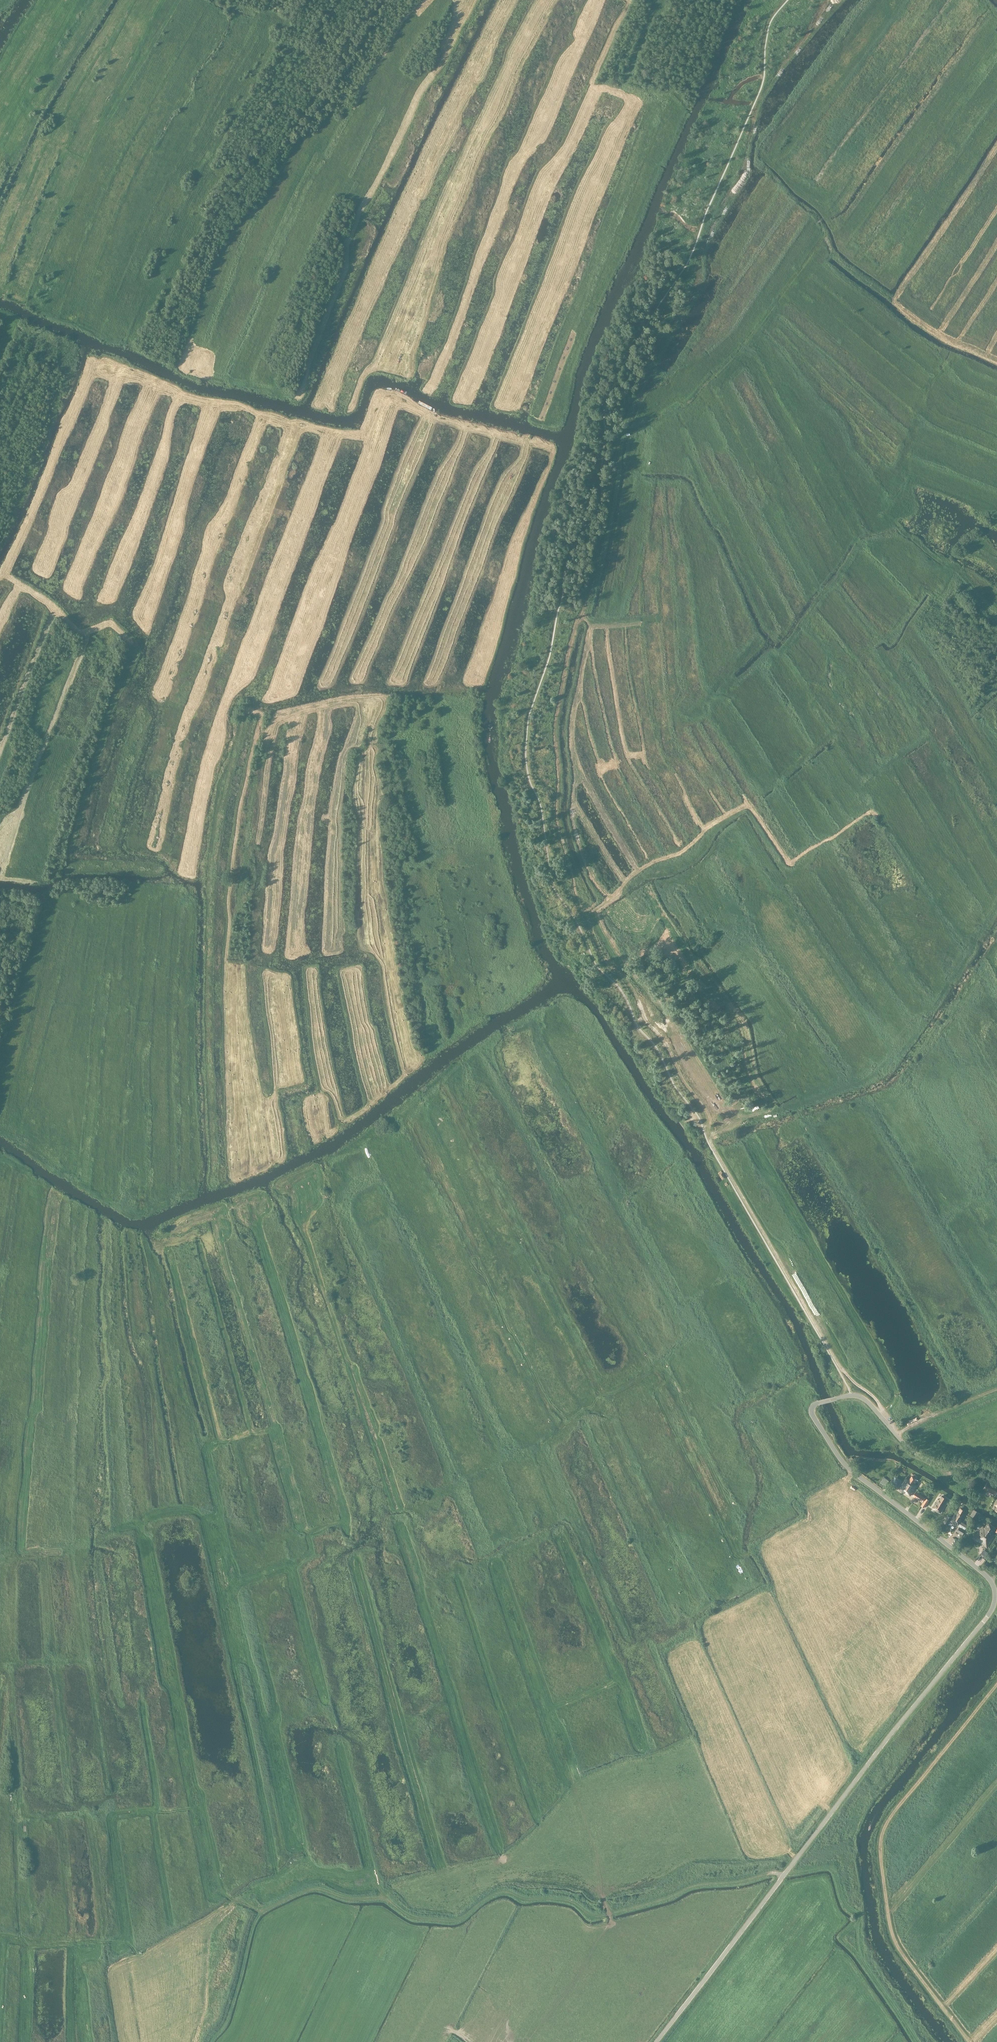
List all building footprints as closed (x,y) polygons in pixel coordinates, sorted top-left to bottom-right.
[(906,1479),(904,1481),(899,1490),(910,1496),(917,1485),(913,1483),(916,1479),(911,1477),(909,1481),(906,1479)] [(888,1482),(883,1478),(880,1482),(885,1486),(888,1482)] [(983,1489),(996,1495),(996,1493),(996,1486),(987,1481),(983,1489)] [(922,1502),(925,1498),(916,1492),(912,1496),(922,1502)] [(936,1510),(940,1513),(946,1504),(944,1503),(946,1499),(942,1496),(939,1500),(938,1499),(932,1507),(936,1510)] [(926,1498),(921,1506),(924,1508),(929,1501),(926,1498)] [(956,1511),(950,1521),(959,1527),(957,1532),(962,1535),(965,1530),(964,1530),(966,1528),(959,1524),(965,1515),(963,1514),(965,1511),(961,1509),(958,1512),(956,1511)] [(947,1525),(952,1518),(947,1516),(943,1523),(947,1525)] [(976,1537),(974,1540),(986,1547),(993,1537),(992,1536),(994,1534),(992,1533),(995,1528),(988,1523),(985,1528),(983,1527),(976,1537)]
